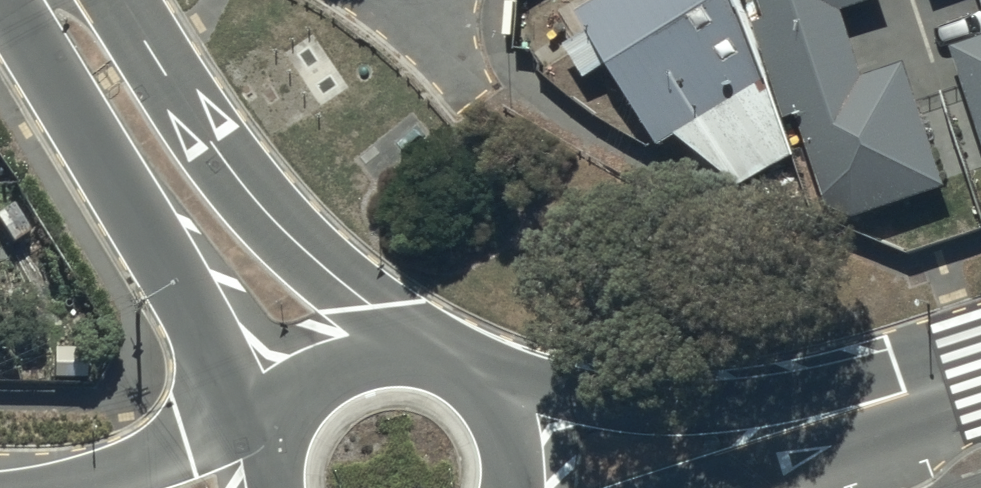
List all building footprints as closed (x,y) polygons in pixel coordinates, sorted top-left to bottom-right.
[(584,3),(665,141),(744,182),(799,149),(745,0),(590,0),(584,3)] [(770,16),(762,19),(830,223),(955,182),(910,46),(861,62),(841,1),(845,0),(765,0),(770,16)] [(951,39),(980,129),(980,29),(951,39)]
